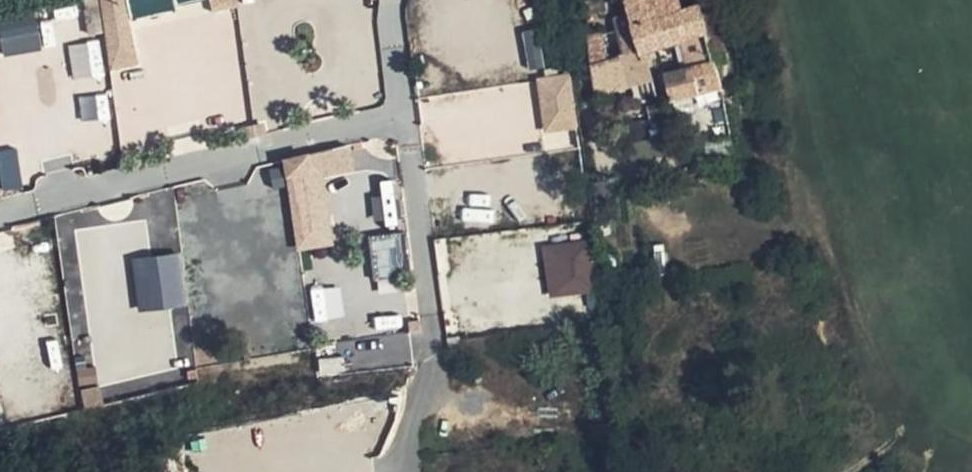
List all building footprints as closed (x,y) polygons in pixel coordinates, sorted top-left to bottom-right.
[(111,69),(139,64),(127,0),(98,0),(111,69)] [(633,18),(614,21),(624,61),(649,56),(648,53),(644,32),(677,23),(677,20),(687,18),(684,3),(683,0),(631,0),(633,18)] [(4,57),(43,47),(34,12),(0,20),(0,42),(4,57)] [(719,36),(714,13),(687,18),(677,20),(677,23),(681,44),(719,36)] [(644,32),(648,53),(681,44),(677,23),(644,32)] [(522,31),(527,69),(543,67),(538,29),(522,31)] [(719,36),(681,44),(686,66),(723,58),(720,42),(719,36)] [(604,37),(591,39),(596,66),(599,93),(614,90),(607,64),(604,37)] [(102,67),(97,41),(68,47),(74,73),(102,67)] [(624,61),(631,87),(654,82),(649,56),(624,61)] [(624,61),(607,64),(614,90),(631,87),(624,61)] [(730,91),(724,64),(687,71),(668,76),(673,102),(730,91)] [(541,133),(576,130),(572,74),(536,76),(541,133)] [(654,82),(631,87),(635,106),(659,101),(654,82)] [(350,145),(281,157),(297,251),(336,245),(324,178),(354,173),(350,145)] [(0,150),(0,189),(19,189),(19,150),(0,150)] [(380,195),(382,219),(395,218),(393,194),(380,195)] [(106,208),(56,213),(66,321),(82,320),(74,227),(108,224),(106,208)] [(369,237),(372,275),(404,272),(400,234),(369,237)] [(182,252),(132,257),(138,313),(188,307),(182,252)] [(604,292),(598,252),(580,255),(587,296),(604,292)] [(343,316),(340,286),(312,289),(315,319),(343,316)] [(396,356),(410,354),(409,333),(395,335),(396,356)]
